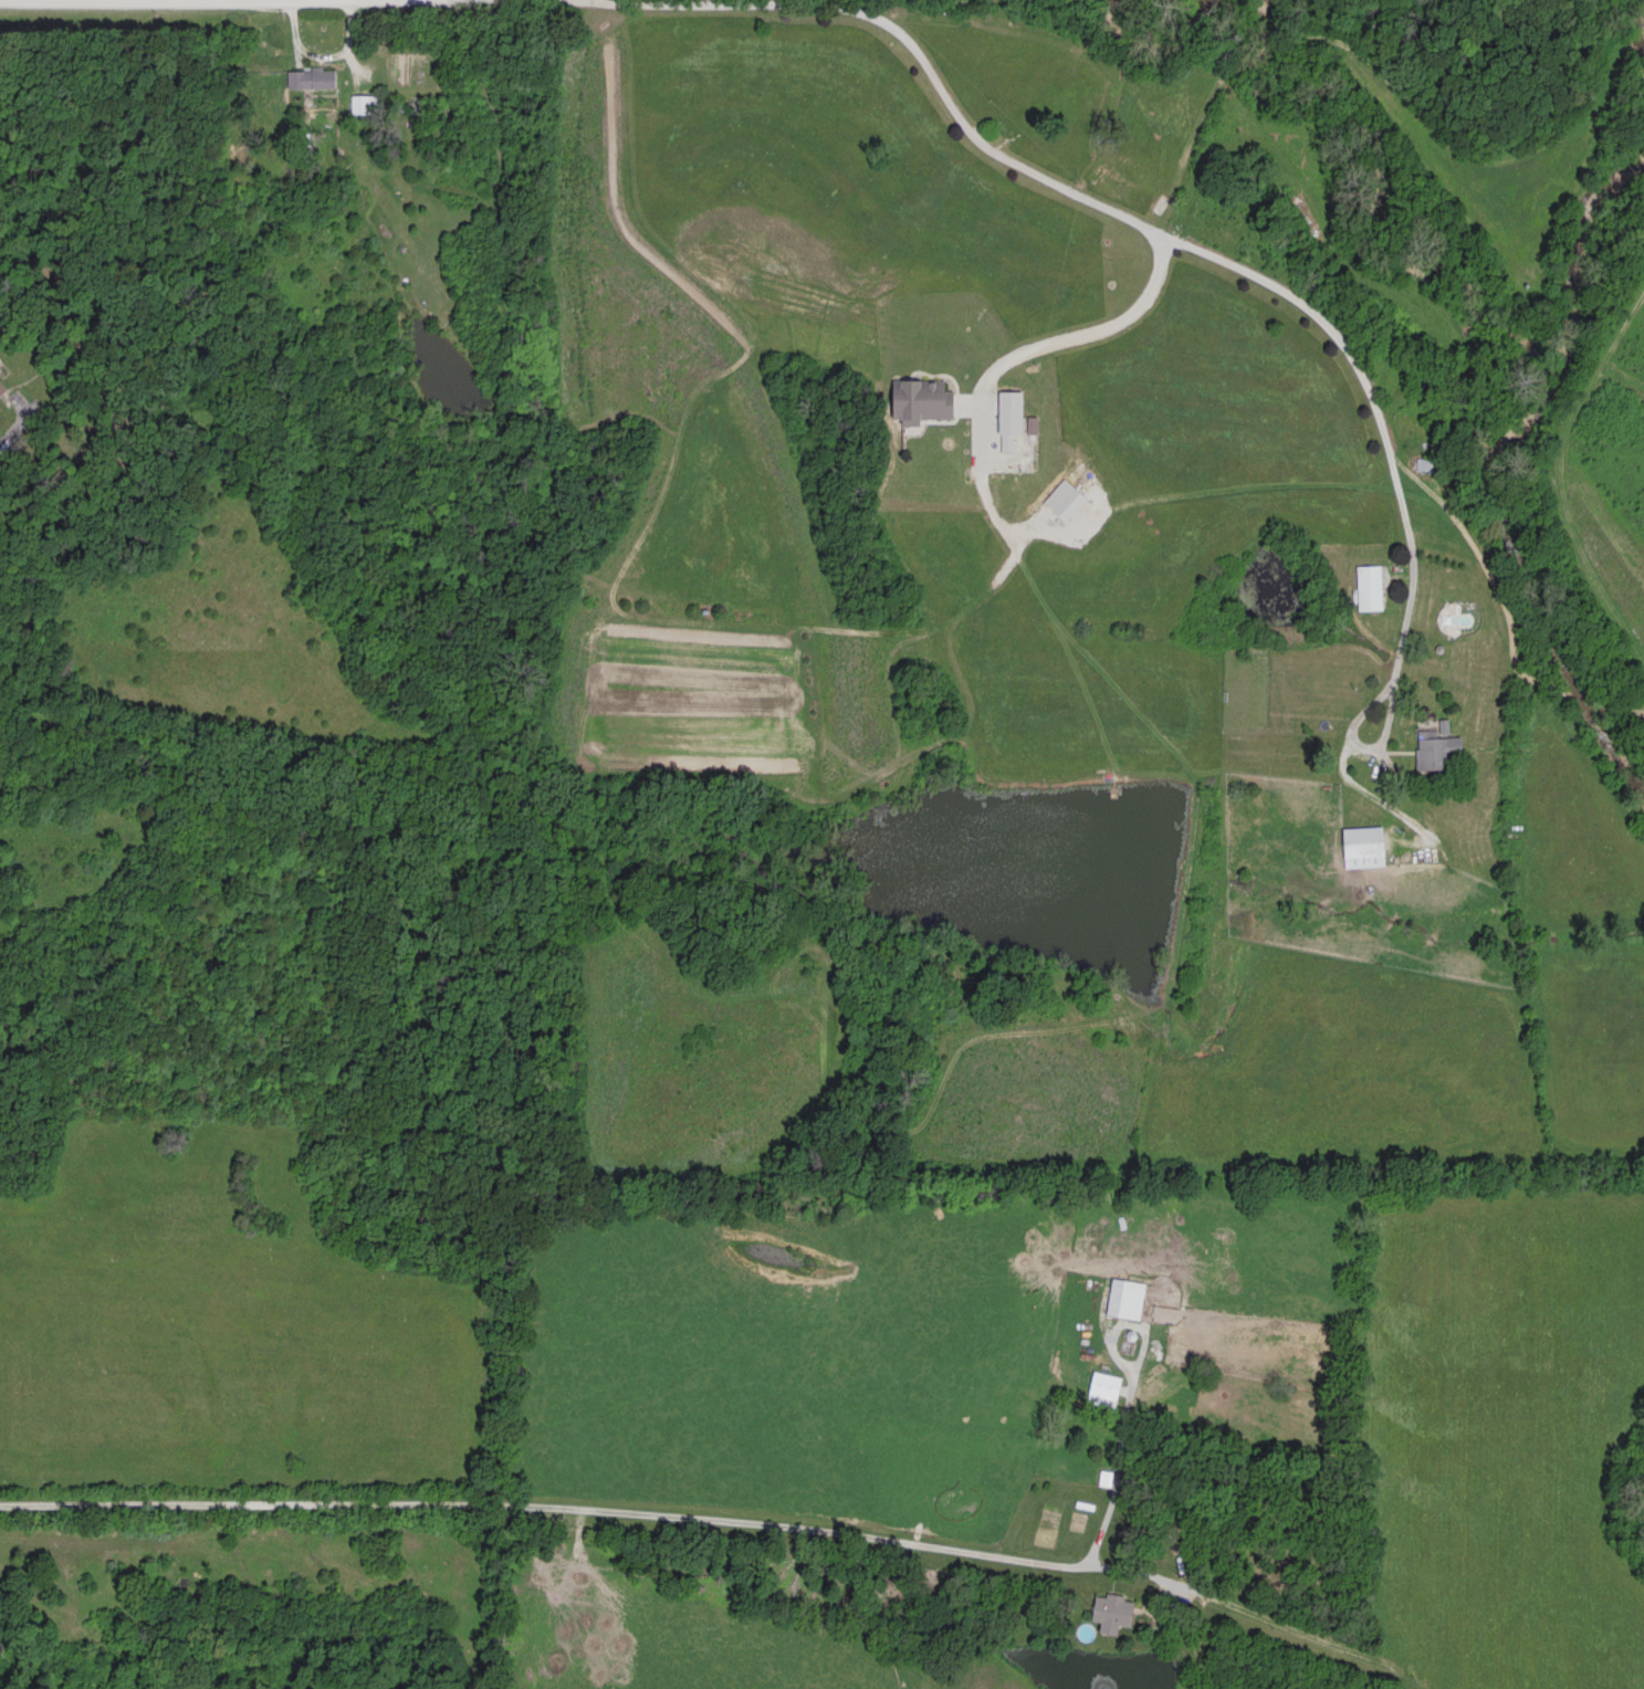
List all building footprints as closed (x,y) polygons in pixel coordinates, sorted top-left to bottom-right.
[(337,85),(337,66),(287,67),(288,86),(337,85)] [(379,92),(352,92),(352,112),(379,112),(379,92)] [(10,388),(0,374),(0,395),(10,388)] [(958,417),(957,376),(897,378),(899,419),(958,417)] [(1029,389),(1003,389),(1002,448),(1016,448),(1016,431),(1028,432),(1029,389)] [(1417,469),(1436,469),(1436,456),(1418,455),(1417,469)] [(1358,608),(1384,608),(1383,563),(1357,564),(1358,608)] [(1420,728),(1421,768),(1453,767),(1453,753),(1468,752),(1468,733),(1452,734),(1452,717),(1442,718),(1443,727),(1420,728)] [(1345,865),(1388,865),(1388,825),(1345,826),(1345,865)] [(1112,1315),(1147,1315),(1147,1277),(1112,1277),(1112,1315)] [(1091,1388),(1119,1397),(1126,1376),(1097,1367),(1091,1388)] [(1134,1590),(1093,1596),(1096,1619),(1104,1617),(1106,1629),(1122,1627),(1122,1624),(1139,1621),(1134,1590)]
